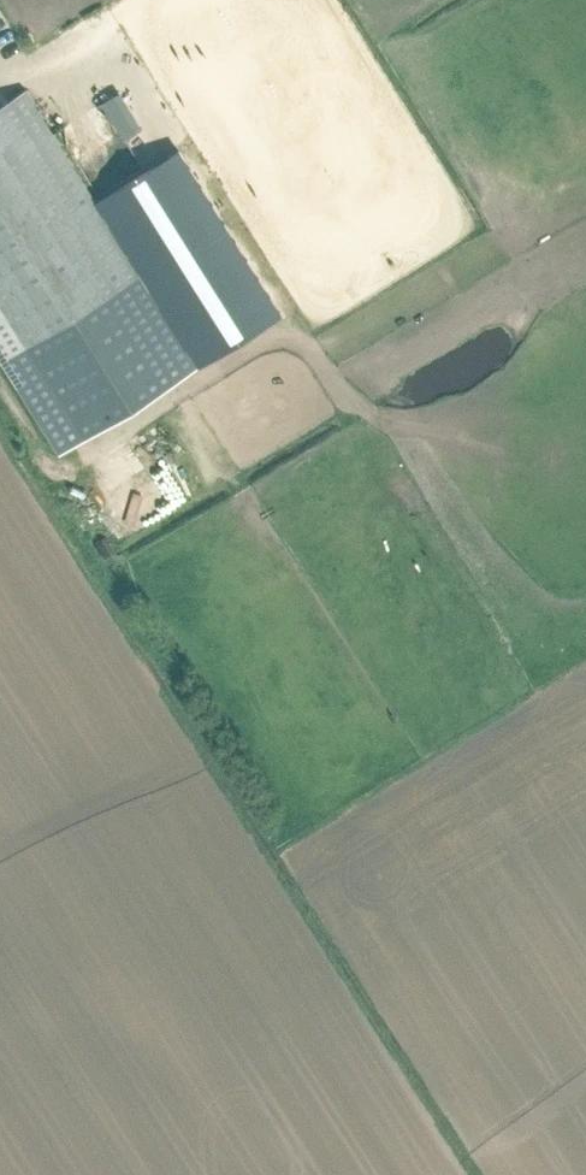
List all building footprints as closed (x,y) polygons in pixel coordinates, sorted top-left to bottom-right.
[(0,103),(0,362),(59,455),(199,367),(139,272),(24,89),(0,103)] [(117,154),(99,162),(104,174),(122,166),(117,154)] [(215,227),(203,234),(213,251),(226,244),(215,227)] [(130,453),(153,506),(202,485),(179,432),(130,453)] [(118,488),(122,500),(116,502),(121,520),(140,515),(132,484),(118,488)]
